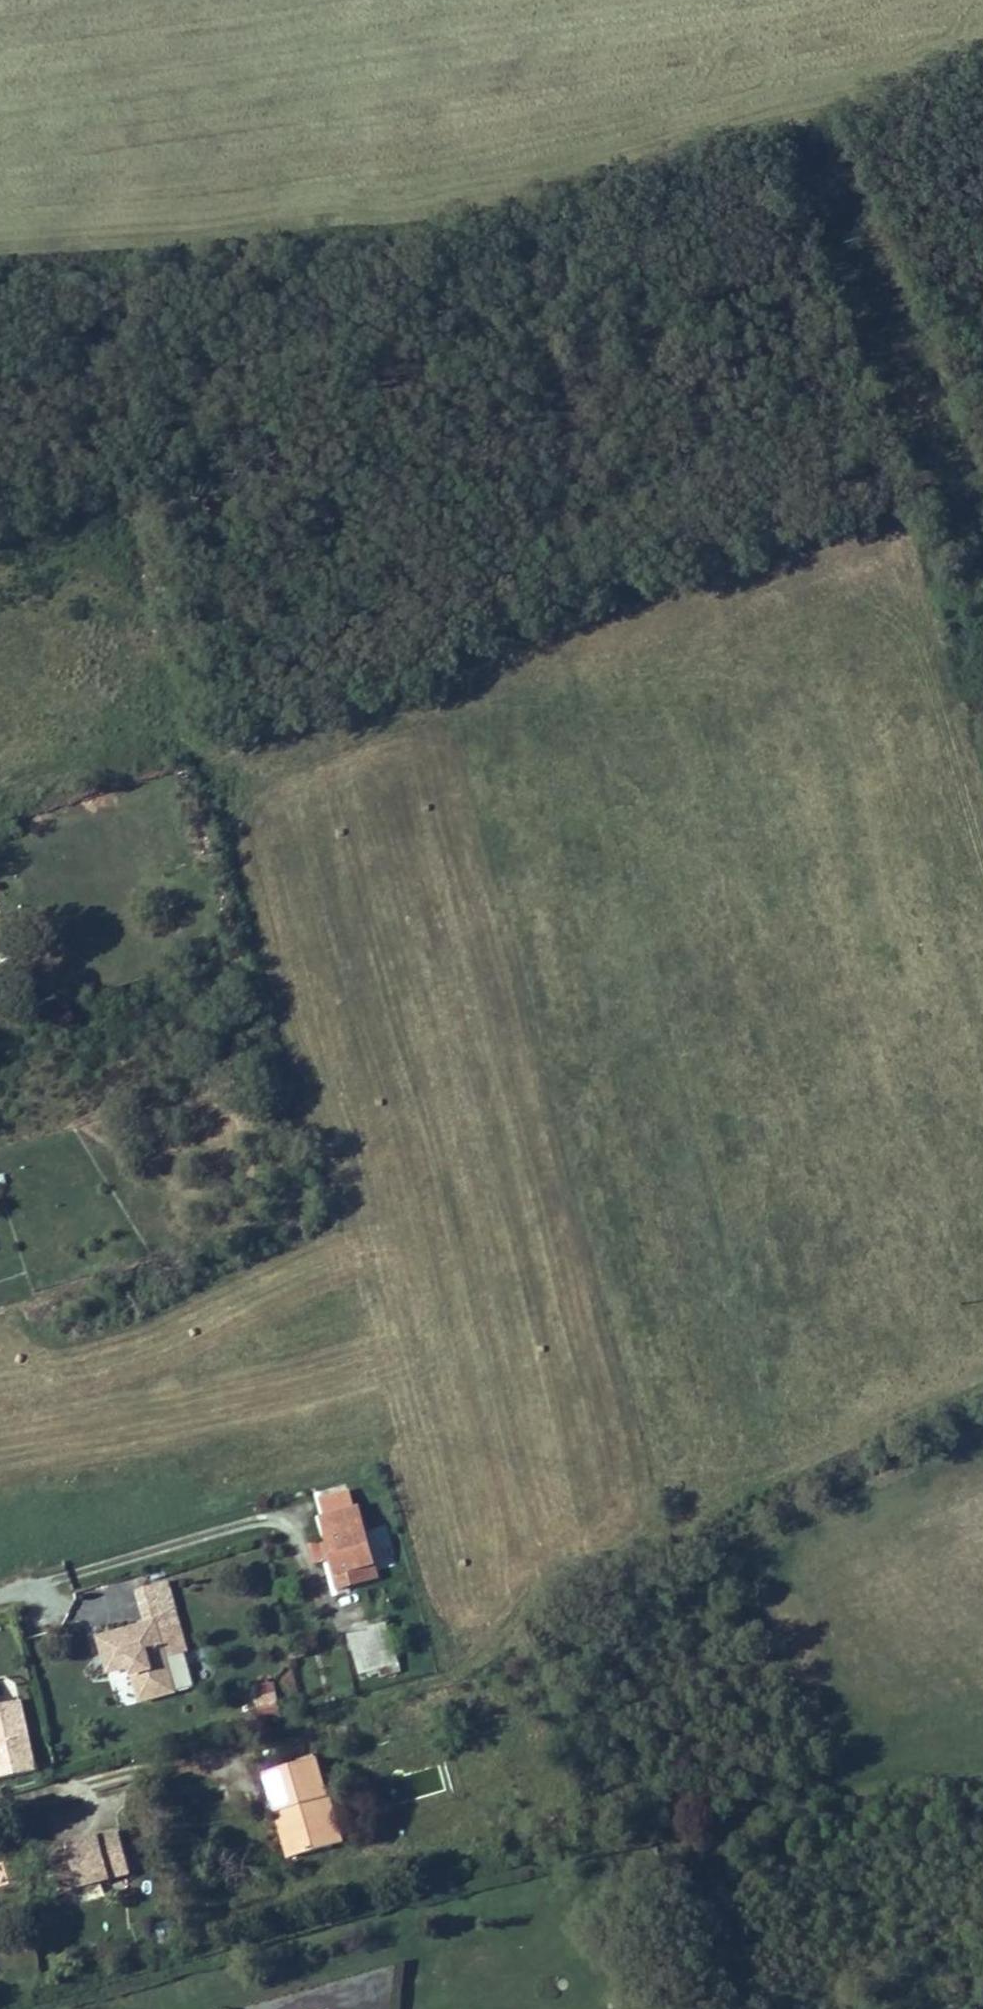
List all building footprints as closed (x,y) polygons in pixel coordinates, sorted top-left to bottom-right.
[(326,1555),(335,1588),(375,1576),(356,1509),(321,1520),(327,1540),(331,1554),(326,1555)] [(326,1555),(331,1554),(327,1540),(322,1541),(326,1555)] [(135,1671),(129,1673),(135,1695),(171,1684),(164,1657),(154,1621),(98,1635),(107,1671),(127,1666),(133,1665),(135,1671)] [(347,1634),(361,1682),(398,1671),(385,1623),(347,1634)] [(0,1678),(0,1704),(20,1700),(17,1683),(6,1677),(0,1678)] [(273,1681),(260,1684),(262,1694),(275,1692),(273,1681)] [(171,1684),(135,1695),(137,1700),(173,1691),(171,1684)] [(276,1701),(275,1692),(262,1694),(244,1698),(247,1712),(263,1709),(262,1703),(276,1701)] [(36,1770),(20,1700),(0,1704),(0,1778),(36,1770)] [(277,1706),(276,1701),(262,1703),(263,1709),(277,1706)] [(311,1760),(264,1774),(275,1813),(280,1811),(283,1821),(278,1822),(289,1858),(330,1845),(317,1801),(323,1799),(311,1760)] [(323,1799),(317,1801),(330,1845),(339,1843),(326,1798),(323,1799)] [(115,1830),(49,1850),(61,1891),(127,1871),(115,1830)]
